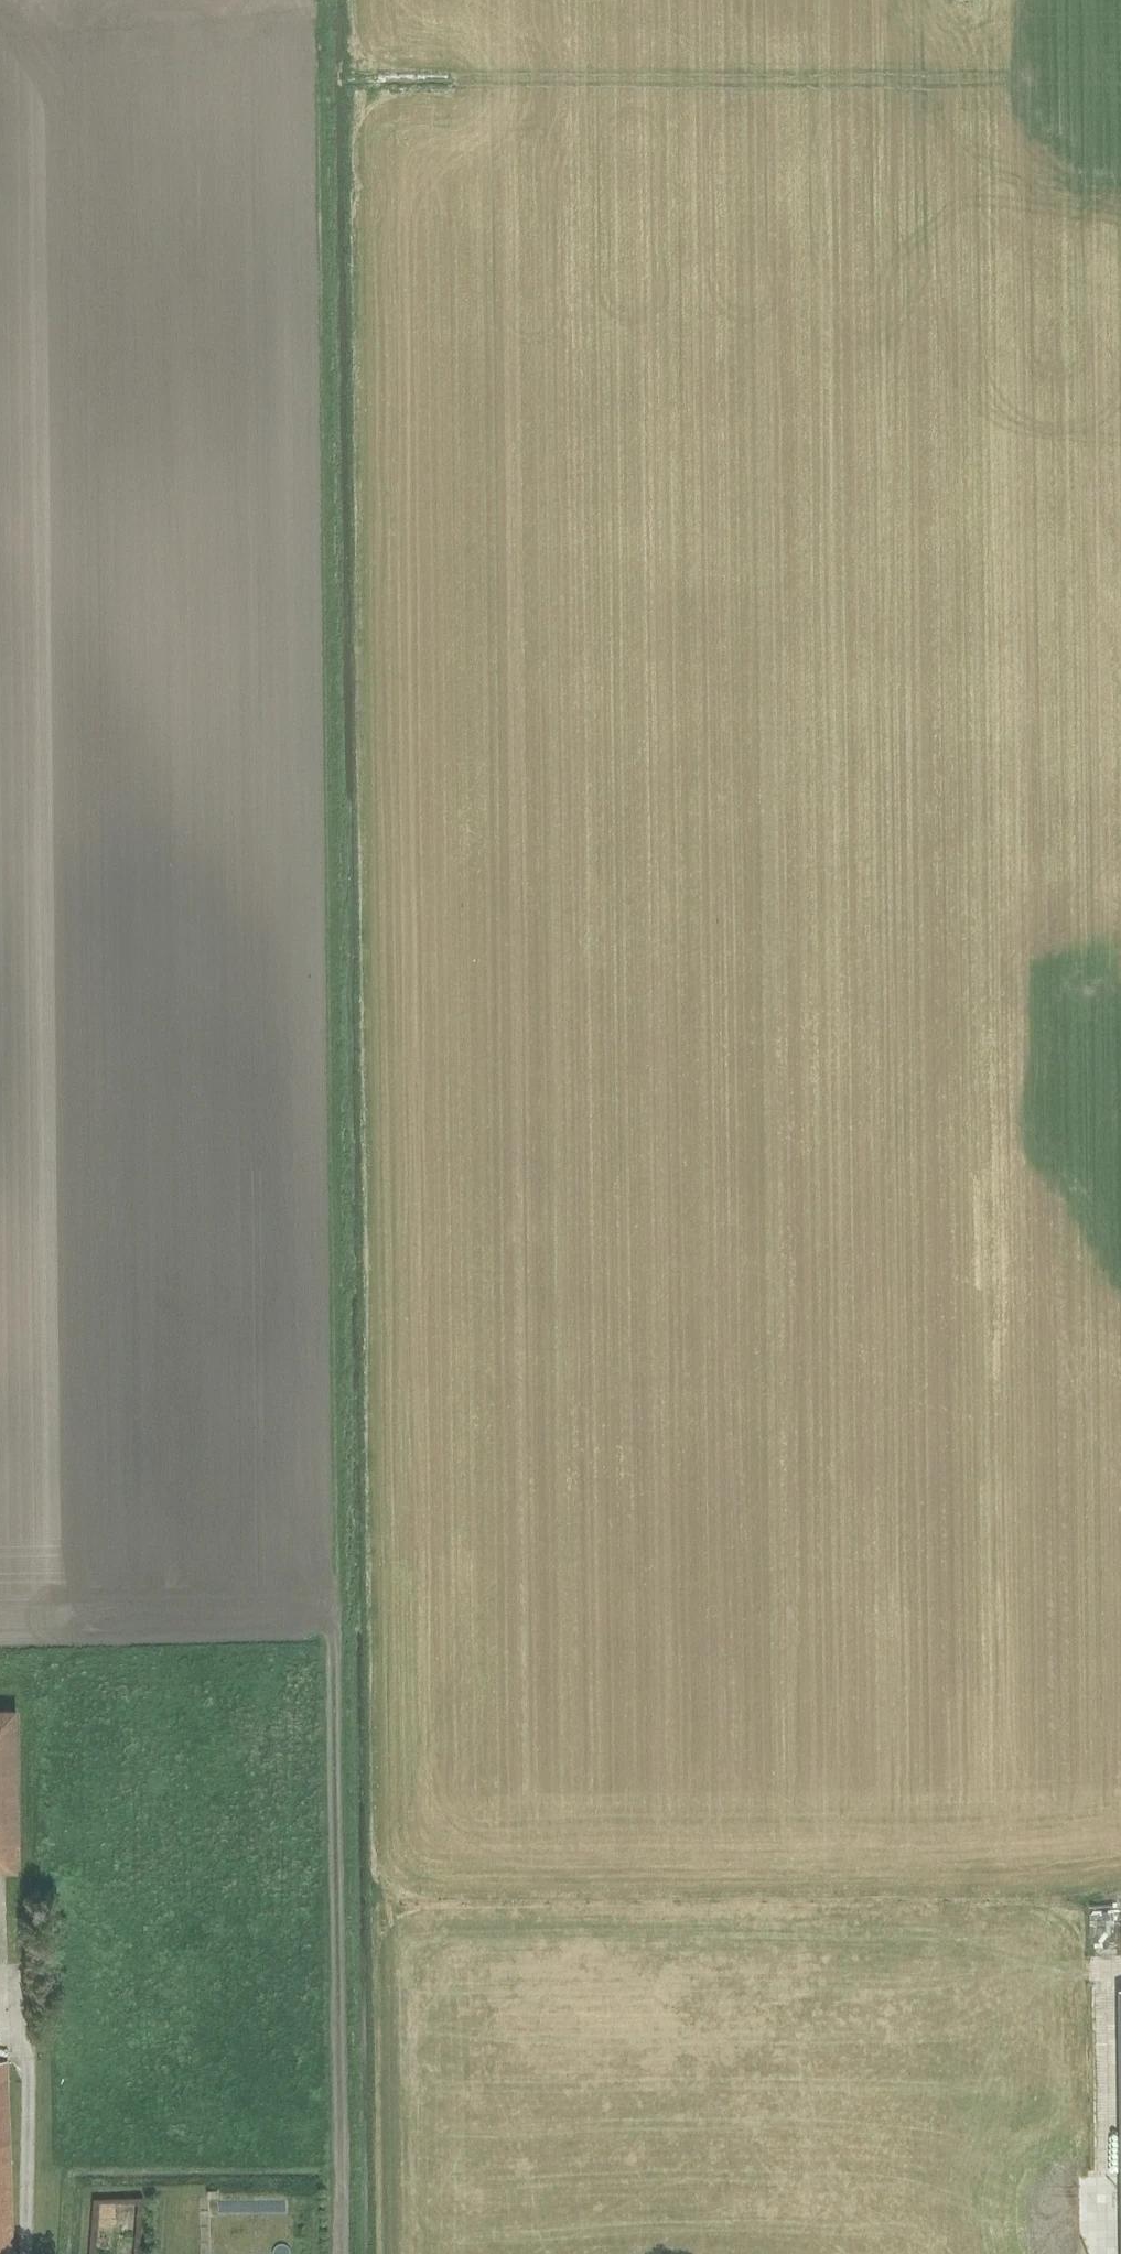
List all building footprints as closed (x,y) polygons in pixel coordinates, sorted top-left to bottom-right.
[(19,1872),(19,1709),(0,1709),(0,1872),(19,1872)] [(16,2253),(9,2062),(0,2063),(0,2253),(7,2253),(16,2253)]
